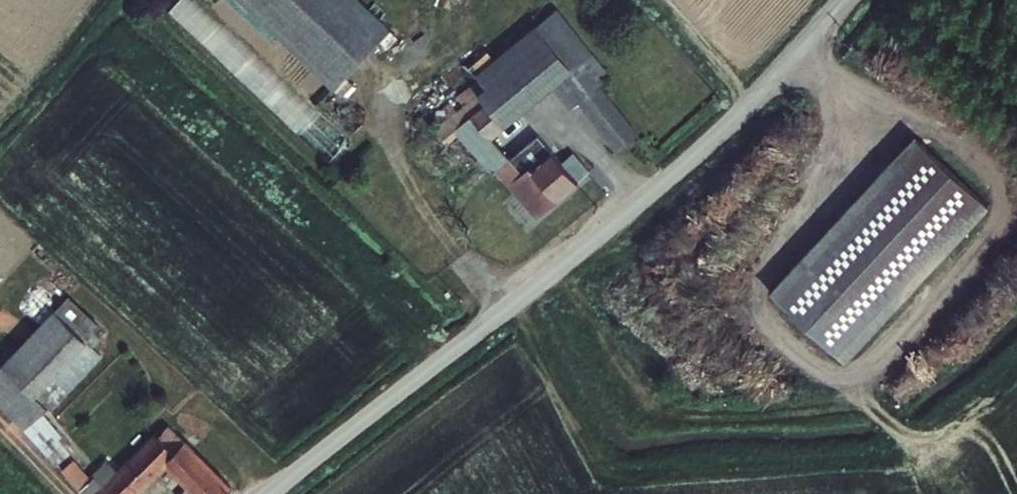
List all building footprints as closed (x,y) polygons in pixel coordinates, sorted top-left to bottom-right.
[(167,11),(325,164),(347,142),(303,99),(321,81),(284,45),(280,50),(292,61),(279,74),(203,0),(177,0),(167,11)] [(337,84),(392,25),(366,0),(247,0),(337,84)] [(645,118),(610,74),(615,69),(561,0),(553,0),(489,55),(502,70),(491,80),(518,109),(556,75),(602,113),(625,137),(645,118)] [(442,122),(491,80),(502,70),(489,55),(428,108),(442,122)] [(496,128),(518,109),(491,80),(442,122),(466,147),(477,138),(490,152),(505,138),(496,128)] [(518,151),(507,162),(547,205),(599,157),(583,139),(572,150),(547,123),(525,144),(535,156),(528,163),(518,151)] [(987,204),(913,136),(769,291),(843,360),(987,204)] [(505,138),(490,152),(501,163),(505,160),(507,162),(518,151),(505,138)] [(62,297),(95,326),(107,314),(74,284),(62,297)] [(43,383),(95,326),(62,297),(11,354),(43,383)] [(115,348),(133,329),(111,309),(107,314),(95,326),(43,383),(22,406),(59,446),(73,430),(48,404),(106,340),(115,348)] [(11,354),(0,367),(0,383),(22,406),(43,383),(11,354)] [(139,453),(127,441),(102,464),(85,446),(71,459),(104,493),(138,493),(134,490),(176,449),(207,480),(193,493),(228,493),(246,477),(235,465),(222,453),(208,438),(197,427),(195,424),(186,433),(174,420),(139,453)]
